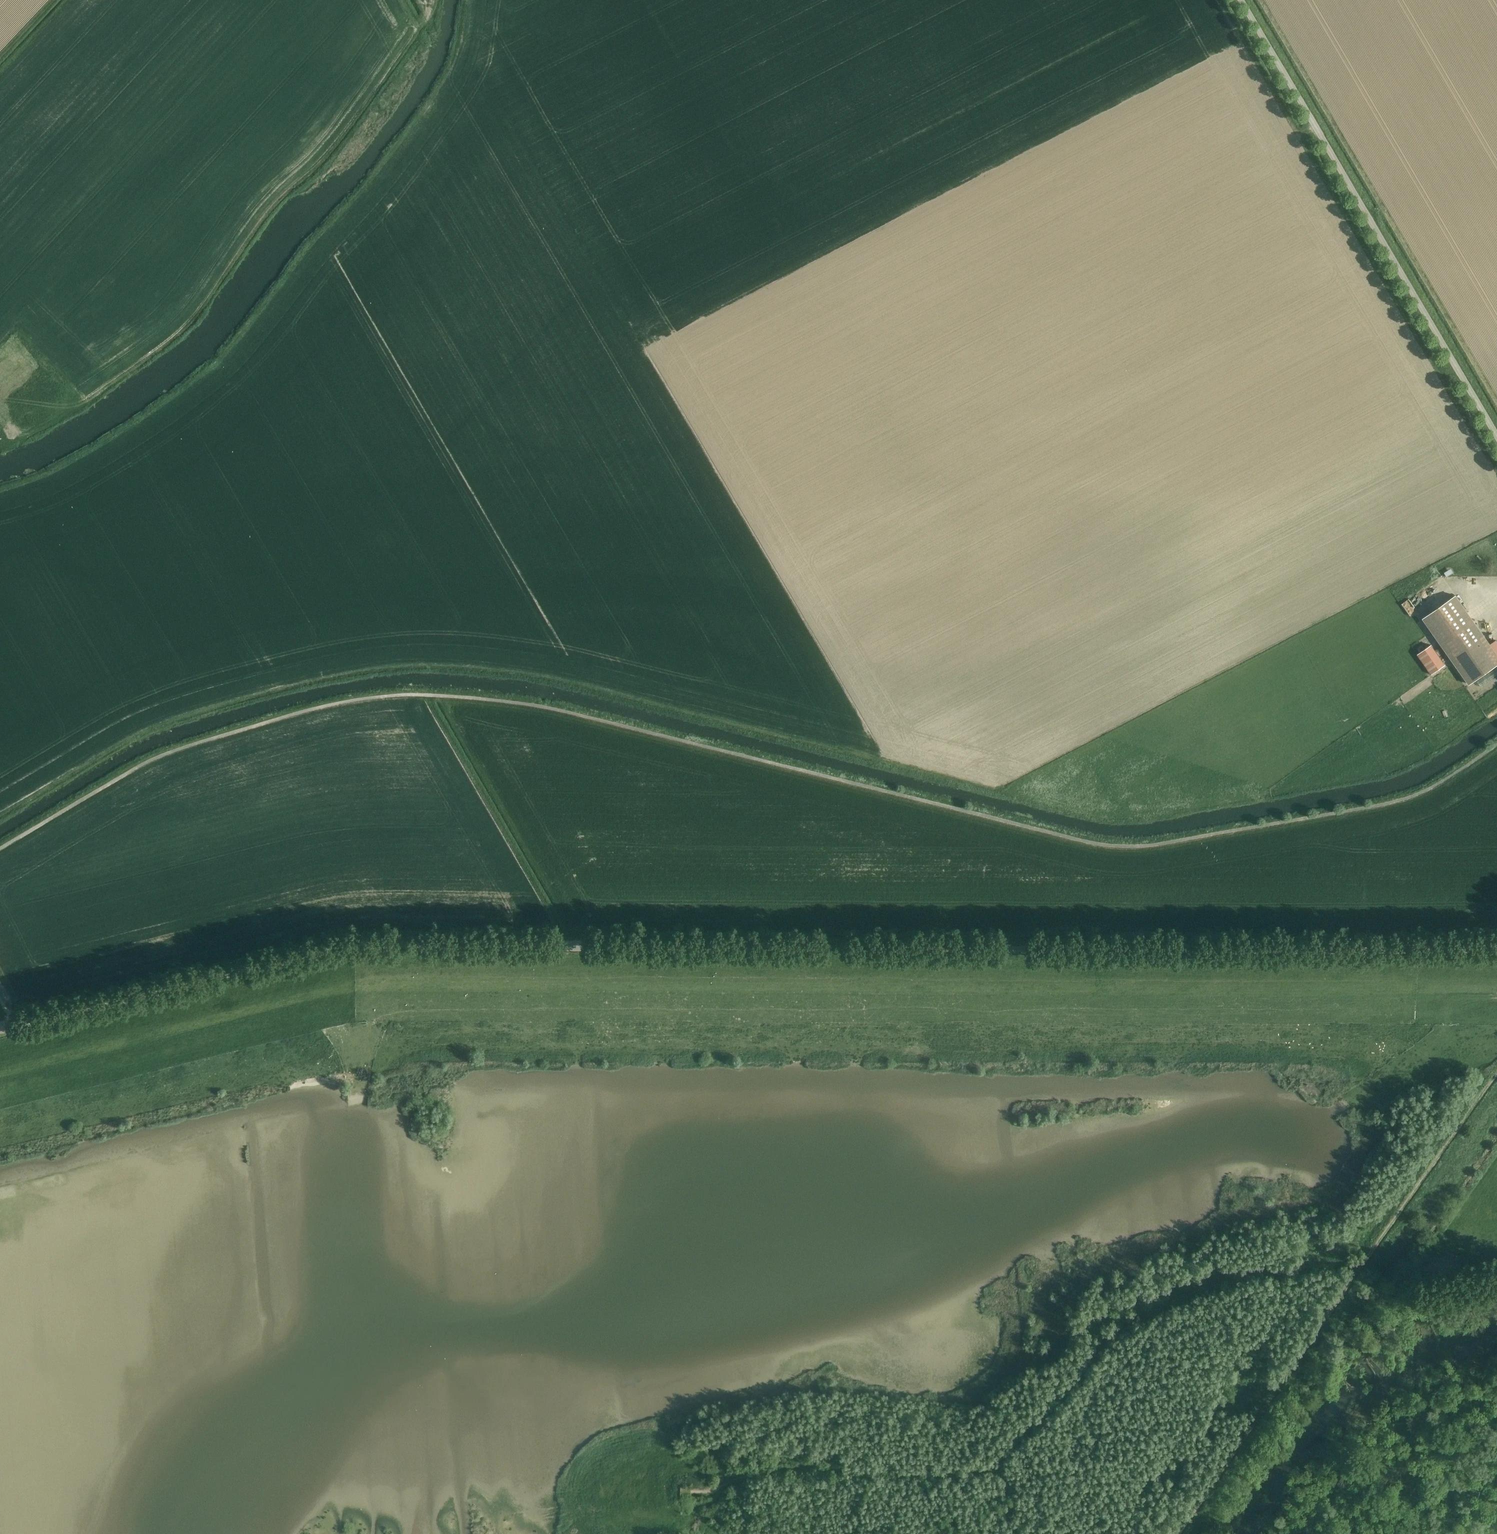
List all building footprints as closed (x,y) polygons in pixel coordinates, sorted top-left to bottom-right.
[(1422,619),(1469,685),(1496,665),(1496,653),(1456,595),(1422,619)] [(1444,665),(1431,646),(1418,655),(1431,674),(1444,665)] [(692,1497),(693,1487),(681,1487),(680,1496),(692,1497)] [(1156,1511),(1148,1524),(1160,1532),(1168,1519),(1156,1511)]
